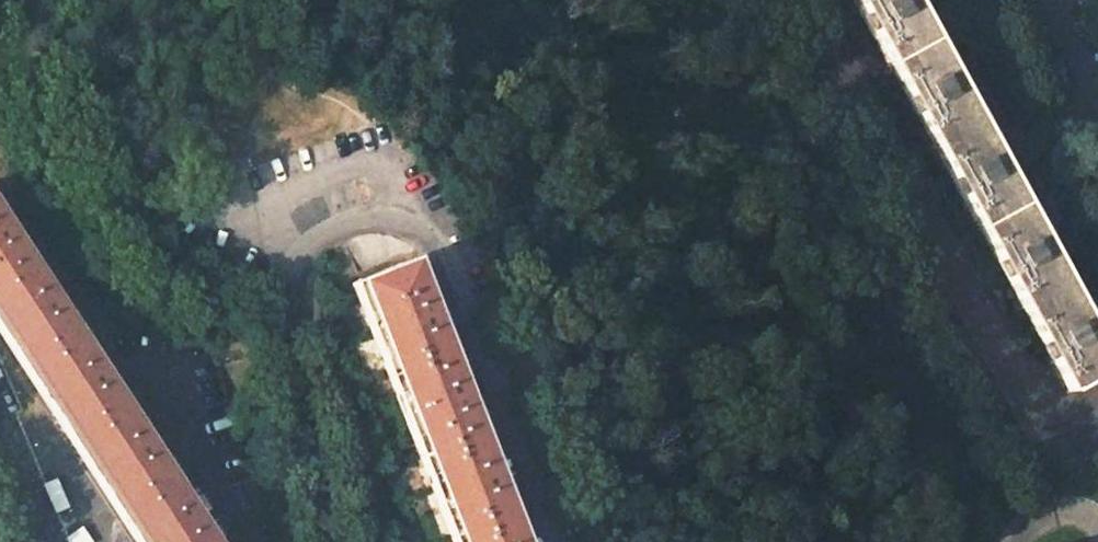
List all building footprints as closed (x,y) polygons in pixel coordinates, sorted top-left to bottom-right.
[(1044,345),(1070,392),(1097,376),(1097,341),(910,0),(832,0),(846,26),(863,18),(913,108),(896,118),(937,191),(953,181),(1004,272),(987,281),(1027,355),(1044,345)] [(170,474),(57,300),(0,213),(0,323),(142,541),(214,541),(170,474)] [(392,374),(423,453),(457,541),(523,541),(412,258),(356,281),(392,374)]
